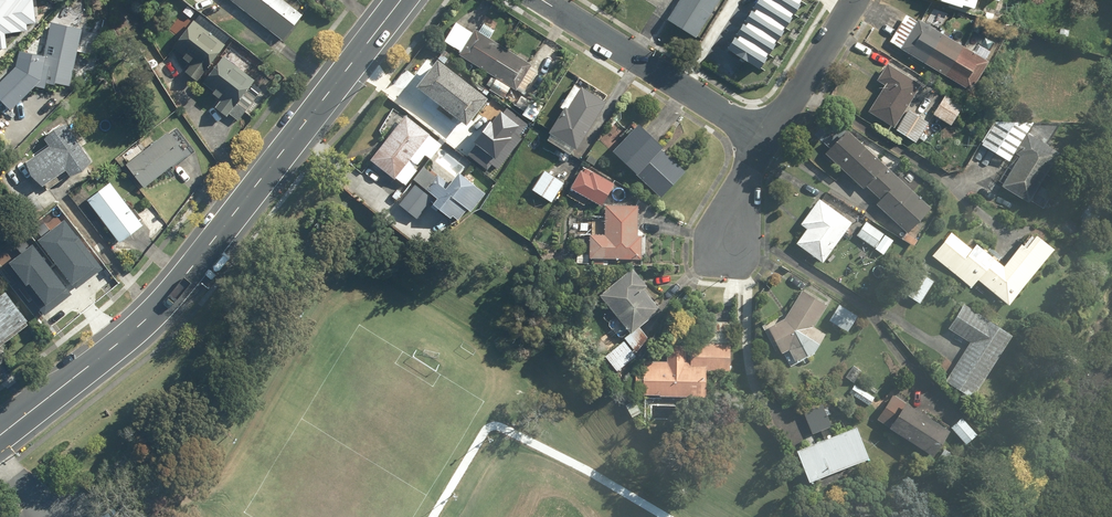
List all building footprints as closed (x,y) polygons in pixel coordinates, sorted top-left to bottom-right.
[(8,46),(6,30),(29,27),(28,20),(37,18),(34,0),(3,0),(0,0),(0,47),(8,46)] [(285,39),(304,15),(286,0),(236,0),(285,39)] [(662,20),(691,40),(720,0),(676,0),(662,20)] [(727,48),(758,66),(796,0),(754,0),(727,48)] [(957,8),(957,7),(969,11),(973,0),(934,0),(957,8)] [(905,13),(887,42),(968,93),(986,64),(905,13)] [(230,42),(200,18),(176,47),(196,64),(192,69),(202,76),(230,42)] [(463,55),(494,74),(487,85),(508,99),(515,88),(519,90),(520,88),(528,92),(542,70),(491,38),(496,31),(485,24),(480,31),(479,30),(477,33),(459,22),(447,41),(465,53),(463,55)] [(21,62),(0,81),(0,93),(13,107),(44,79),(59,82),(60,78),(74,81),(85,29),(53,24),(46,54),(23,49),(21,62)] [(443,55),(421,84),(472,124),(495,95),(443,55)] [(258,81),(228,56),(207,83),(225,98),(220,104),(241,120),(263,92),(255,85),(258,81)] [(865,112),(890,128),(910,98),(917,102),(921,95),(913,90),(916,86),(883,64),(873,79),(883,85),(865,112)] [(549,139),(573,153),(576,147),(580,149),(609,102),(577,82),(563,105),(568,108),(549,139)] [(524,94),(518,104),(531,112),(537,102),(524,94)] [(940,96),(929,115),(949,126),(960,107),(940,96)] [(893,130),(912,143),(925,125),(906,112),(893,130)] [(409,115),(372,159),(405,187),(419,171),(409,163),(414,157),(420,162),(428,154),(432,158),(442,146),(436,141),(437,139),(409,115)] [(174,120),(125,158),(147,186),(196,148),(174,120)] [(55,143),(29,160),(46,184),(69,168),(74,175),(97,158),(87,145),(92,141),(78,121),(73,125),(70,121),(50,136),(55,143)] [(644,122),(617,149),(664,197),(689,172),(665,148),(668,146),(644,122)] [(998,187),(1024,203),(1055,155),(1047,150),(1051,144),(1047,142),(1059,123),(992,122),(978,144),(1007,162),(1011,155),(1017,158),(998,187)] [(860,190),(881,167),(837,124),(829,133),(835,139),(830,144),(833,147),(825,156),(860,190)] [(418,180),(398,202),(419,221),(433,205),(439,210),(444,205),(459,219),(470,207),(474,211),(490,193),(465,170),(449,187),(426,166),(415,178),(418,180)] [(546,169),(533,188),(554,201),(566,183),(546,169)] [(592,174),(584,169),(574,185),(605,205),(618,183),(595,169),(592,174)] [(878,200),(873,205),(905,235),(929,211),(885,169),(866,189),(878,200)] [(912,169),(902,179),(913,190),(923,181),(912,169)] [(147,223),(113,182),(91,199),(85,191),(75,199),(95,222),(105,214),(127,240),(147,223)] [(792,245),(817,265),(848,224),(817,200),(798,225),(804,230),(792,245)] [(594,233),(593,257),(645,258),(646,232),(640,232),(640,205),(607,204),(607,233),(594,233)] [(40,235),(78,286),(106,266),(67,215),(40,235)] [(517,232),(527,237),(533,227),(523,221),(517,232)] [(872,250),(882,235),(864,222),(854,237),(872,250)] [(946,233),(928,255),(968,289),(975,281),(1006,306),(1050,253),(1031,237),(1020,250),(1015,247),(999,267),(971,244),(966,250),(946,233)] [(882,235),(872,250),(880,256),(891,241),(882,235)] [(6,261),(45,312),(72,291),(33,240),(6,261)] [(577,251),(576,262),(591,263),(592,253),(577,251)] [(634,266),(603,293),(635,331),(663,307),(647,289),(651,285),(634,266)] [(905,296),(917,305),(934,283),(922,274),(905,296)] [(788,318),(773,322),(784,351),(792,348),(800,360),(820,348),(828,333),(816,323),(829,304),(807,289),(788,318)] [(0,298),(0,345),(32,319),(9,291),(0,298)] [(839,303),(829,320),(850,331),(859,314),(839,303)] [(953,380),(974,394),(1014,334),(967,303),(951,327),(973,342),(952,373),(957,375),(953,380)] [(636,358),(635,393),(709,396),(710,369),(733,370),(734,328),(705,327),(705,341),(693,341),(692,359),(688,359),(688,351),(686,346),(683,344),(678,342),(673,344),(669,347),(667,351),(667,360),(636,358)] [(632,333),(611,354),(625,368),(646,347),(632,333)] [(845,376),(854,383),(863,371),(854,364),(845,376)] [(856,384),(850,392),(870,405),(876,397),(856,384)] [(896,391),(879,417),(938,453),(954,427),(896,391)] [(803,414),(813,433),(833,423),(823,404),(803,414)] [(965,415),(954,425),(968,442),(979,432),(965,415)] [(799,449),(811,481),(872,457),(860,425),(799,449)]
